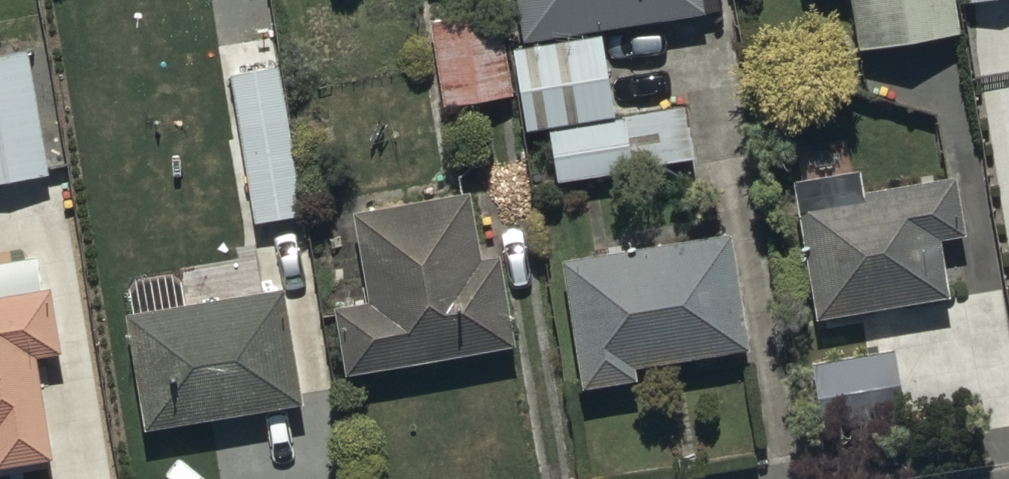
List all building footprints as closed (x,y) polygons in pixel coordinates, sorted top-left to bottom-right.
[(701,0),(514,0),(522,54),(511,56),(525,142),(547,139),(555,189),(695,167),(686,111),(615,122),(603,42),(705,26),(701,0)] [(859,60),(959,42),(952,0),(849,0),(859,60)] [(964,14),(1008,7),(1008,0),(961,0),(964,14)] [(502,18),(429,27),(440,117),(513,108),(502,18)] [(0,59),(0,189),(53,181),(34,54),(0,59)] [(281,72),(228,82),(255,234),(308,224),(281,72)] [(860,178),(792,190),(815,330),(951,308),(941,250),(967,246),(957,184),(863,199),(860,178)] [(364,312),(332,316),(342,388),(516,362),(502,263),(482,266),(473,201),(351,219),(364,312)] [(749,362),(730,239),(545,267),(564,389),(580,387),(582,400),(638,392),(636,379),(749,362)] [(56,472),(42,369),(62,367),(53,299),(46,300),(41,263),(31,265),(29,248),(0,252),(0,478),(3,478),(56,472)] [(133,320),(126,321),(146,442),(308,415),(289,298),(186,314),(179,273),(127,282),(133,320)] [(904,427),(892,355),(802,368),(813,441),(904,427)]
